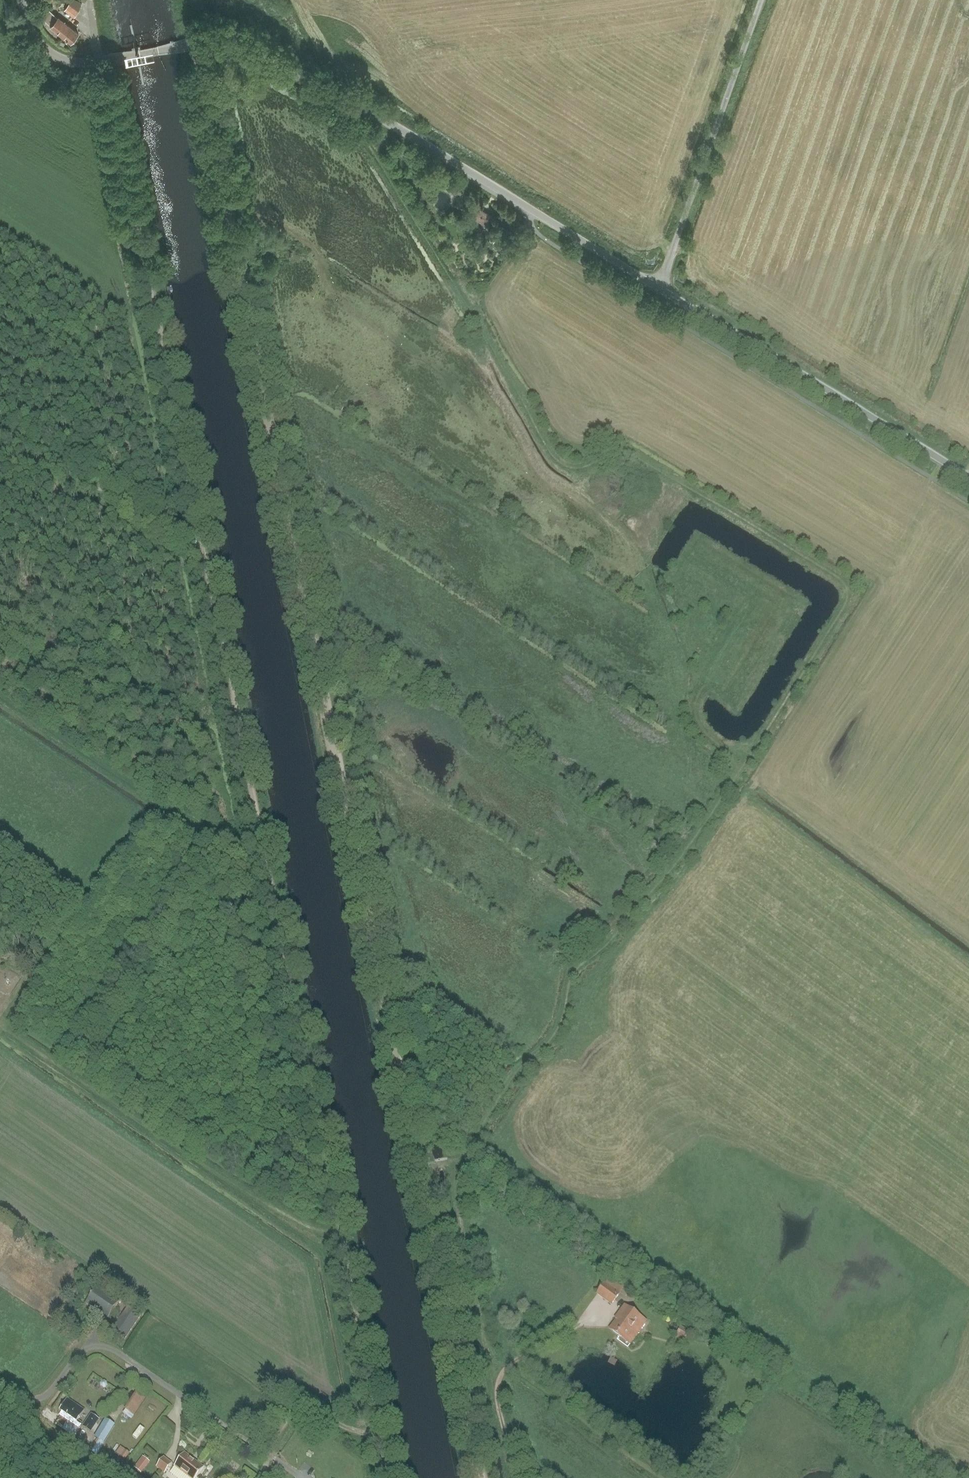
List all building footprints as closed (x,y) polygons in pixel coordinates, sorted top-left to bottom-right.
[(77,0),(72,0),(64,10),(74,18),(83,6),(77,0)] [(58,17),(51,26),(71,42),(78,33),(58,17)] [(135,48),(137,63),(143,62),(141,47),(135,48)] [(623,1289),(607,1277),(595,1294),(611,1305),(623,1289)] [(97,1288),(87,1303),(108,1318),(114,1309),(123,1315),(112,1332),(125,1341),(142,1316),(129,1308),(128,1309),(119,1302),(97,1288)] [(615,1318),(617,1319),(610,1329),(630,1344),(647,1322),(625,1306),(615,1318)] [(690,1332),(680,1326),(675,1336),(685,1342),(690,1332)] [(127,1410),(137,1416),(147,1396),(137,1391),(127,1410)] [(68,1399),(61,1410),(63,1412),(61,1416),(80,1429),(83,1424),(78,1420),(85,1411),(68,1399)] [(99,1419),(92,1414),(84,1427),(91,1431),(99,1419)] [(143,1426),(136,1436),(140,1439),(147,1428),(143,1426)] [(118,1451),(127,1457),(131,1451),(122,1445),(118,1451)] [(175,1466),(191,1477),(196,1477),(204,1467),(185,1453),(175,1466)] [(144,1457),(135,1468),(142,1473),(151,1462),(144,1457)] [(174,1464),(165,1458),(157,1468),(166,1474),(174,1464)]
